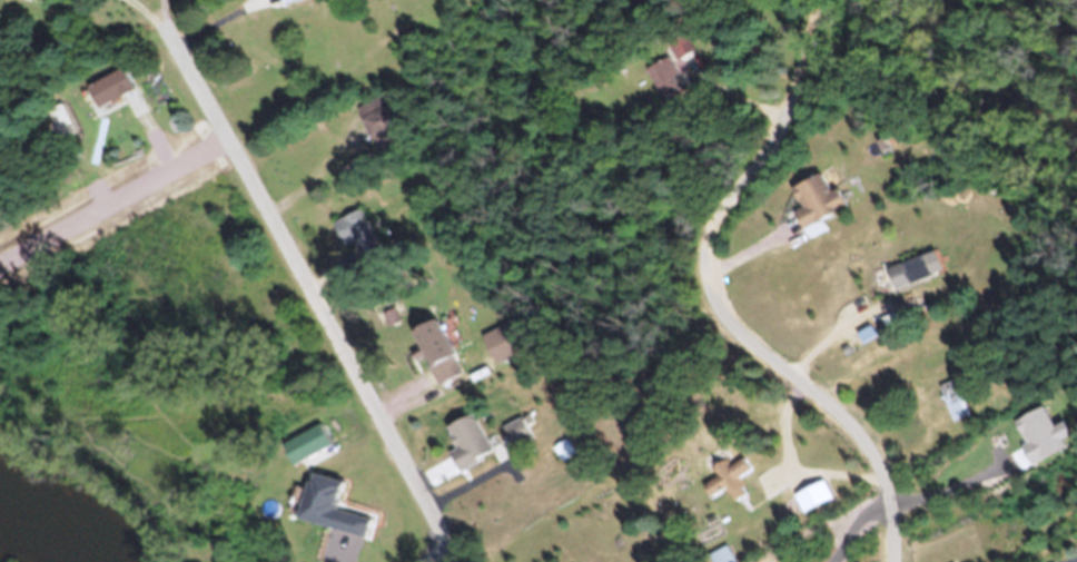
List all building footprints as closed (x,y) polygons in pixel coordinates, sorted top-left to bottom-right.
[(316,1),(316,0),(279,0),(283,12),(316,1)] [(695,59),(686,41),(668,49),(677,67),(695,59)] [(96,116),(132,97),(121,76),(84,96),(96,116)] [(76,139),(62,110),(38,122),(52,150),(76,139)] [(792,196),(802,215),(794,220),(803,238),(848,214),(839,195),(831,200),(821,181),(792,196)] [(331,230),(349,274),(380,261),(361,217),(331,230)] [(932,283),(922,261),(885,278),(895,299),(932,283)] [(441,392),(463,382),(439,325),(417,334),(441,392)] [(941,393),(952,430),(970,425),(959,387),(941,393)] [(450,461),(459,479),(495,463),(475,421),(446,435),(456,458),(450,461)] [(533,446),(524,426),(503,436),(513,456),(533,446)] [(750,478),(743,465),(730,472),(727,466),(716,471),(734,507),(746,501),(738,485),(750,478)] [(1015,469),(1013,465),(997,473),(999,477),(1015,469)] [(802,520),(832,506),(824,487),(793,501),(802,520)] [(724,496),(721,490),(706,497),(709,503),(724,496)] [(709,561),(732,561),(728,552),(708,561),(709,561)]
